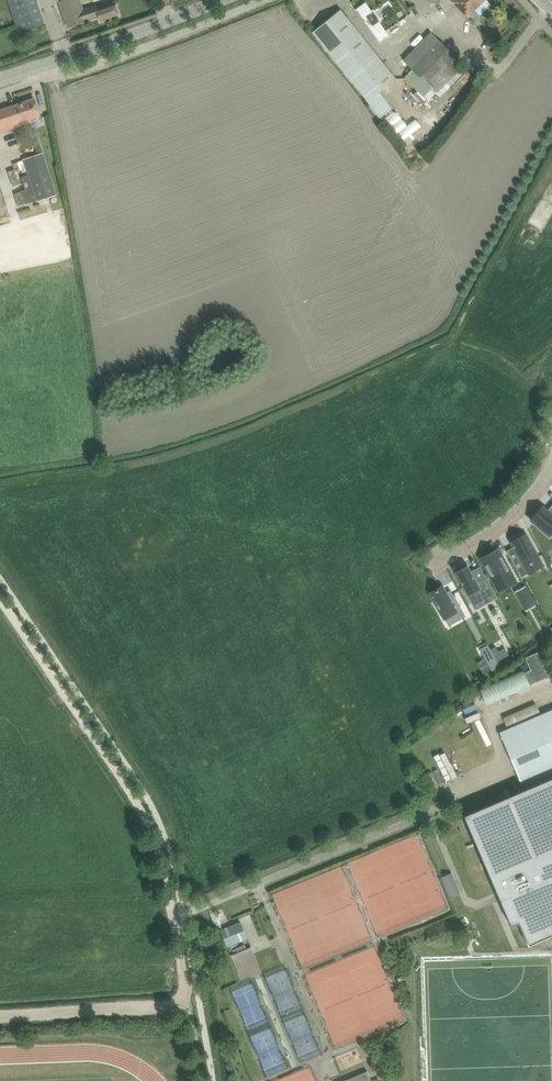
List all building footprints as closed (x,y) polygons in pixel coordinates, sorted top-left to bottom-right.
[(18,32),(44,24),(36,0),(8,0),(18,32)] [(59,2),(59,1),(67,27),(99,16),(101,22),(119,16),(115,3),(97,9),(95,5),(82,9),(79,0),(58,0),(59,2)] [(426,16),(431,12),(429,9),(438,1),(437,0),(413,0),(426,16)] [(452,1),(467,17),(485,0),(453,0),(452,1)] [(356,8),(364,18),(373,10),(366,1),(356,8)] [(312,32),(319,41),(380,117),(392,108),(379,91),(395,78),(340,10),(312,32)] [(384,29),(375,35),(380,42),(389,35),(384,29)] [(412,70),(405,77),(428,101),(464,65),(430,32),(402,60),(412,70)] [(500,54),(494,49),(491,54),(497,58),(500,54)] [(32,122),(31,119),(40,115),(34,98),(0,110),(0,133),(32,122)] [(24,160),(18,162),(21,173),(27,171),(28,174),(30,178),(37,201),(57,194),(48,164),(53,162),(49,151),(44,153),(44,152),(23,159),(24,160)] [(530,519),(549,536),(551,532),(551,505),(547,511),(542,506),(530,519)] [(513,547),(506,551),(521,577),(529,573),(524,566),(530,563),(530,564),(533,563),(532,561),(539,557),(525,533),(510,541),(513,547)] [(497,550),(482,558),(496,584),(506,578),(509,583),(513,581),(514,583),(515,582),(514,580),(515,580),(511,571),(510,572),(497,550)] [(468,565),(455,572),(472,603),(483,597),(487,603),(498,598),(480,566),(471,571),(468,565)] [(435,591),(430,593),(433,598),(436,604),(444,618),(444,617),(450,614),(450,615),(450,614),(453,620),(455,622),(462,617),(462,618),(465,616),(452,593),(451,591),(447,594),(446,592),(442,586),(435,590),(435,591)] [(524,588),(515,593),(522,605),(531,600),(524,588)] [(488,644),(479,648),(492,671),(500,665),(488,644)] [(523,670),(482,687),(489,703),(530,686),(529,685),(548,677),(538,652),(525,657),(531,670),(524,672),(523,670)] [(503,715),(507,724),(541,711),(538,703),(503,715)] [(500,732),(522,783),(551,770),(551,709),(500,732)] [(464,816),(511,926),(518,922),(528,945),(551,935),(551,778),(464,816)] [(459,893),(451,873),(442,877),(450,897),(459,893)] [(240,922),(220,930),(227,946),(247,938),(240,922)] [(331,1079),(340,1074),(332,1058),(323,1063),(331,1079)] [(367,1071),(343,1080),(372,1080),(367,1071)]
